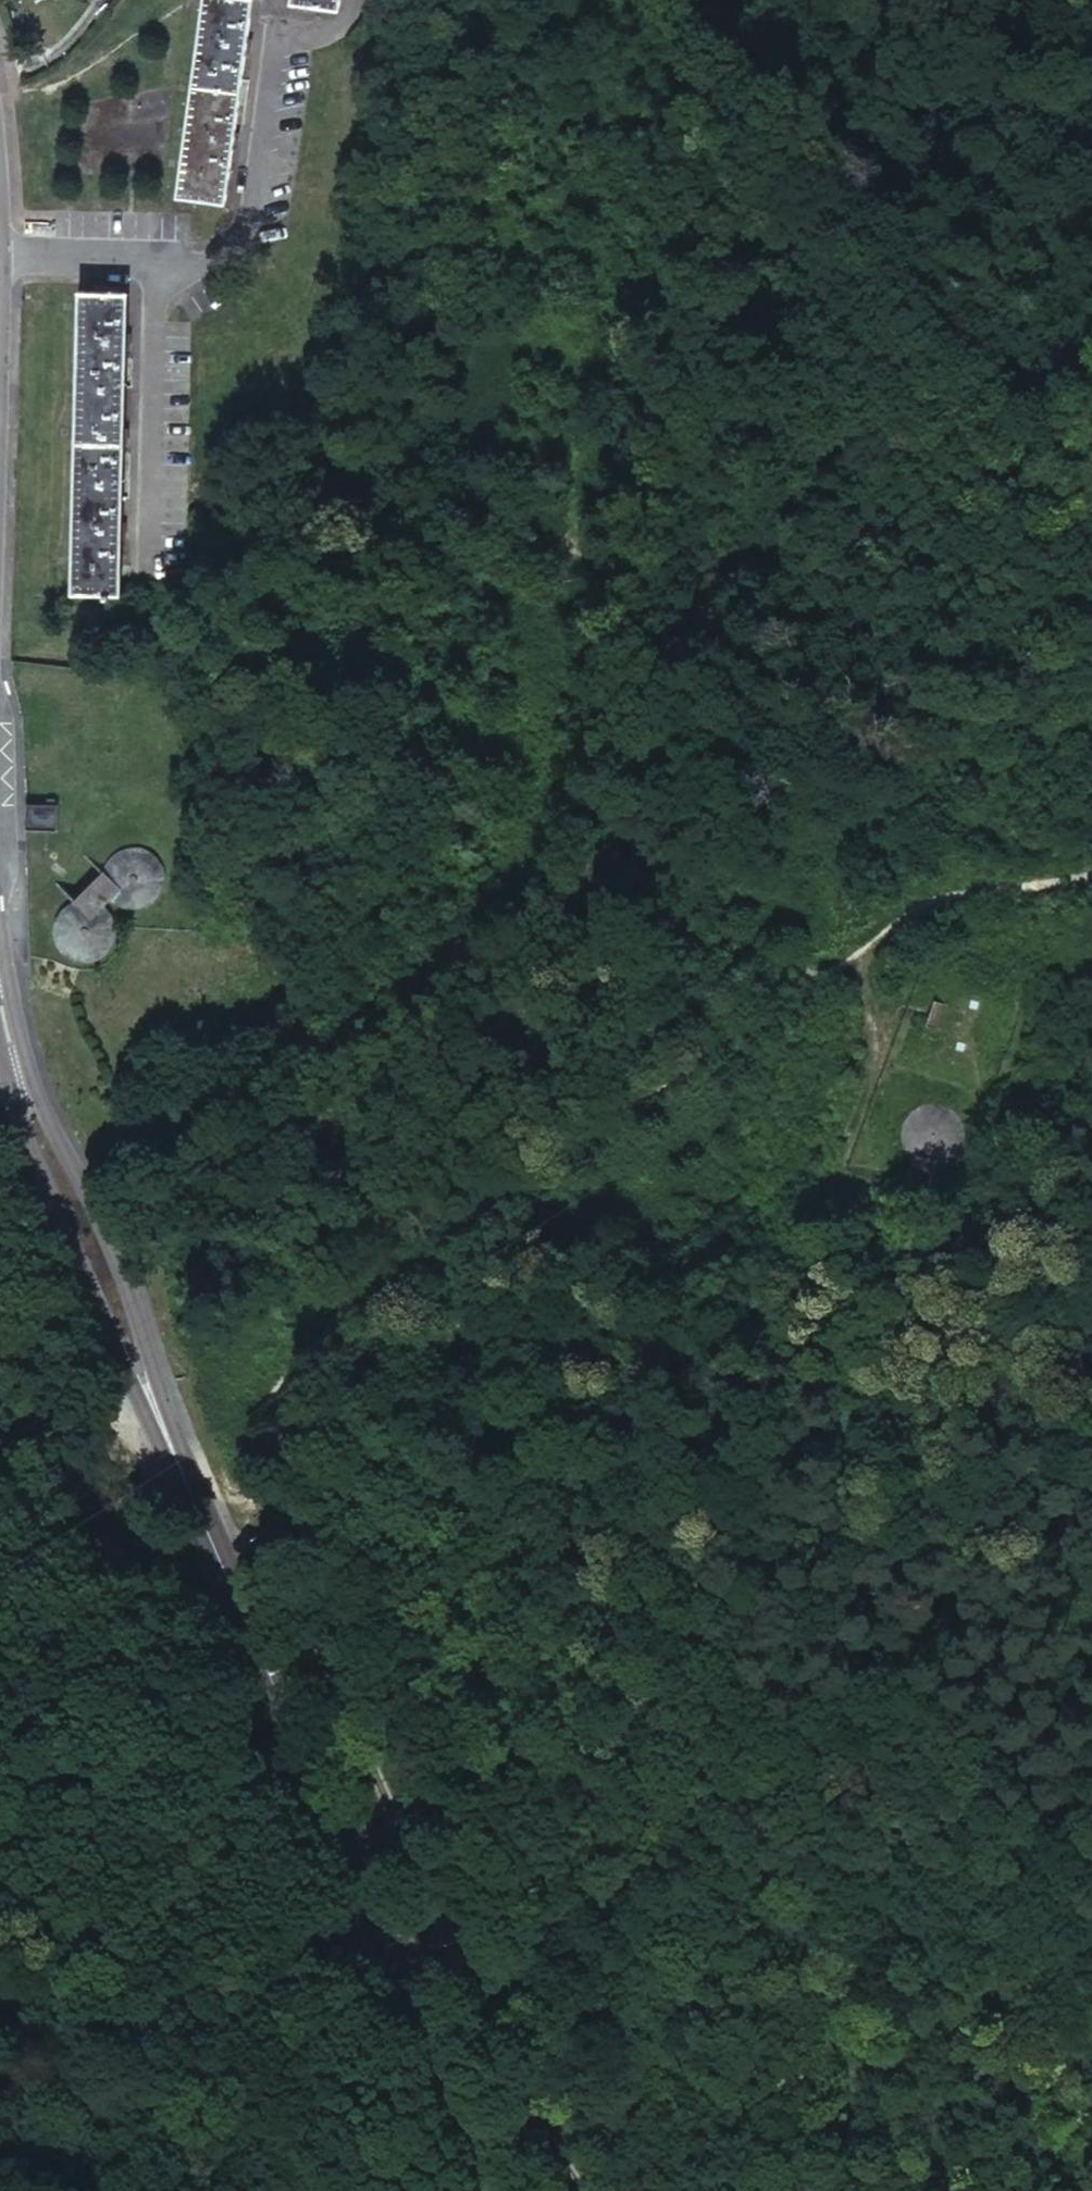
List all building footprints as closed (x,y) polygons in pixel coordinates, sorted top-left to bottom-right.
[(174,197),(223,204),(239,91),(251,0),(202,0),(174,197)] [(288,4),(339,10),(340,0),(289,0),(288,4)] [(125,295),(76,294),(71,594),(117,596),(123,407),(125,295)] [(34,795),(33,825),(58,825),(60,797),(34,795)] [(103,861),(100,870),(120,887),(108,900),(113,907),(119,911),(127,913),(139,911),(152,909),(160,903),(170,890),(173,878),(171,869),(167,856),(161,849),(153,843),(142,839),(130,842),(119,846),(111,853),(103,861)] [(120,887),(100,870),(74,898),(87,919),(100,909),(108,900),(120,887)] [(107,917),(100,909),(87,919),(74,898),(60,902),(50,909),(43,916),(39,925),(36,935),(39,948),(48,959),(58,968),(64,971),(77,974),(87,971),(97,965),(108,955),(114,940),(112,929),(107,917)] [(933,964),(903,1048),(914,1074),(969,1093),(997,1079),(1007,1055),(1022,1000),(1021,988),(1016,975),(1007,965),(955,951),(933,964)] [(953,1141),(954,1138),(955,1132),(955,1126),(953,1120),(950,1115),(947,1110),(942,1106),(937,1103),(932,1101),(931,1101),(925,1100),(919,1101),(913,1102),(908,1105),(903,1109),(899,1113),(896,1119),(894,1124),(894,1130),(894,1136),(896,1142),(898,1147),(900,1150),(902,1152),(907,1156),(912,1159),(918,1161),(924,1162),(930,1161),(936,1160),(941,1157),(946,1153),(950,1149),(953,1144),(953,1141)]
